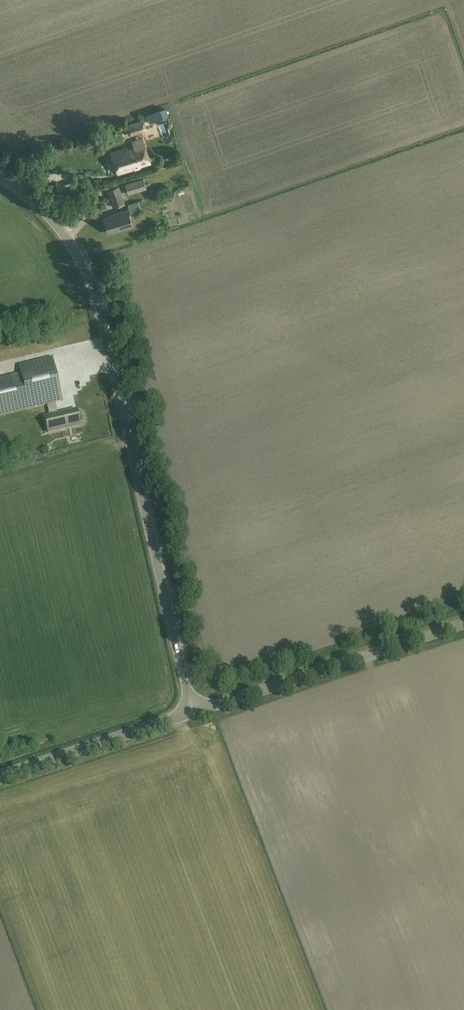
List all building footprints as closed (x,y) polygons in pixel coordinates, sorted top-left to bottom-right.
[(140,121),(140,119),(127,123),(127,125),(125,126),(129,137),(146,131),(142,120),(140,121)] [(150,164),(144,139),(133,142),(135,148),(129,150),(128,147),(111,152),(117,174),(140,167),(139,167),(150,164)] [(146,189),(143,179),(124,185),(127,195),(146,189)] [(124,205),(118,187),(106,191),(112,209),(124,205)] [(140,211),(137,202),(127,205),(129,210),(128,211),(103,218),(108,234),(134,227),(129,215),(140,211)] [(52,357),(11,367),(13,375),(0,378),(0,416),(47,405),(49,416),(44,417),(48,433),(80,425),(79,422),(81,421),(82,419),(81,413),(79,412),(77,412),(76,409),(58,413),(55,402),(62,401),(52,357)]
